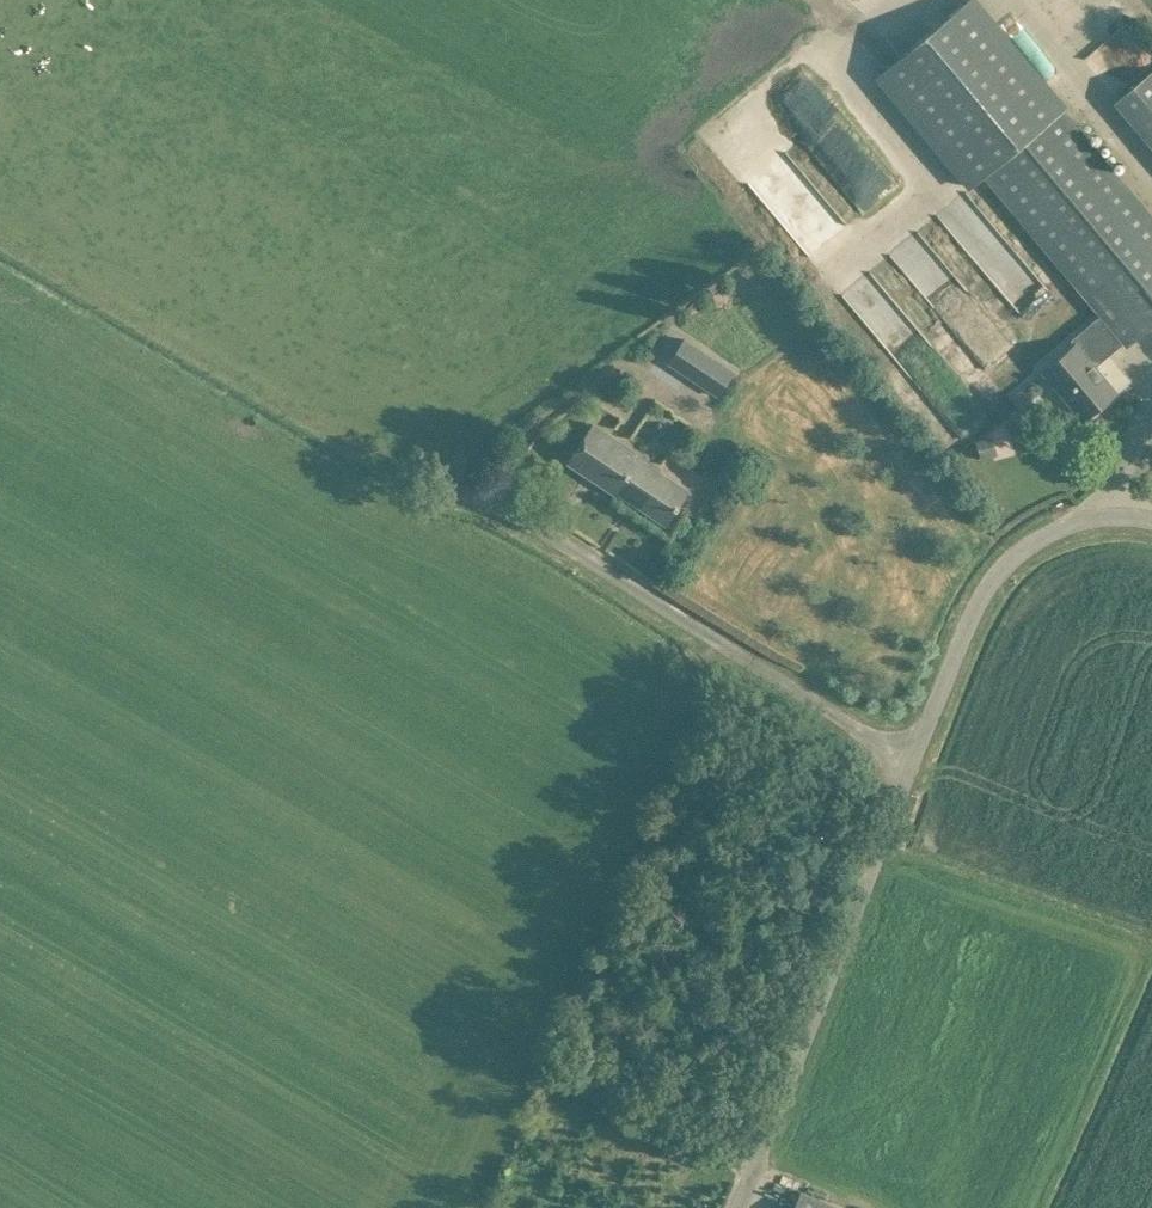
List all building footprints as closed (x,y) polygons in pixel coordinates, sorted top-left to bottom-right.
[(1018,45),(980,0),(967,0),(875,77),(967,188),(984,175),(1101,314),(1071,339),(1075,344),(1061,356),(1042,371),(1083,419),(1116,391),(1095,366),(1124,342),(1127,346),(1151,325),(1151,216),(1062,109),(1067,104),(1018,45)] [(1113,102),(1151,148),(1151,69),(1113,102)] [(792,118),(807,94),(793,86),(779,110),(792,118)] [(1006,282),(1016,298),(1042,281),(1032,266),(1006,282)] [(927,291),(949,318),(976,295),(953,269),(927,291)] [(684,337),(667,363),(717,396),(734,370),(684,337)] [(953,410),(965,428),(986,415),(975,397),(953,410)] [(616,495),(618,493),(666,524),(689,488),(660,469),(662,467),(591,422),(565,462),(616,495)] [(989,438),(977,441),(981,458),(993,455),(989,438)] [(822,1200),(800,1191),(793,1207),(841,1207),(822,1200)]
